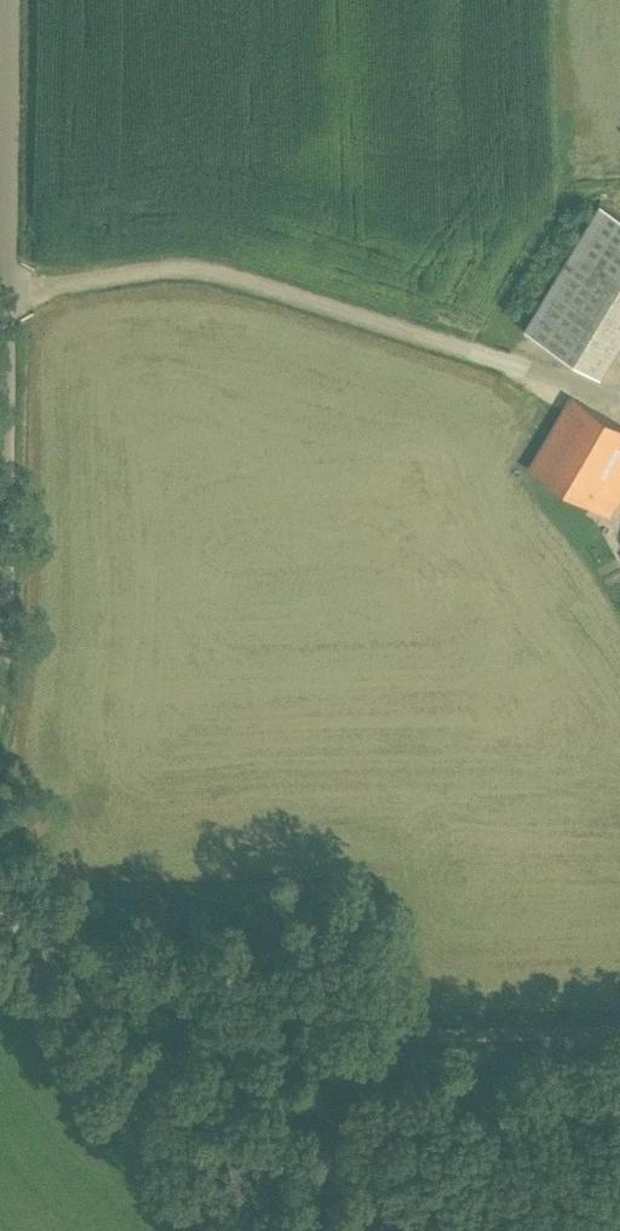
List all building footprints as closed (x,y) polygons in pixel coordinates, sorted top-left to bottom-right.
[(600,374),(619,342),(619,215),(602,204),(525,328),(600,374)] [(528,466),(611,516),(619,500),(619,423),(569,394),(528,466)]
